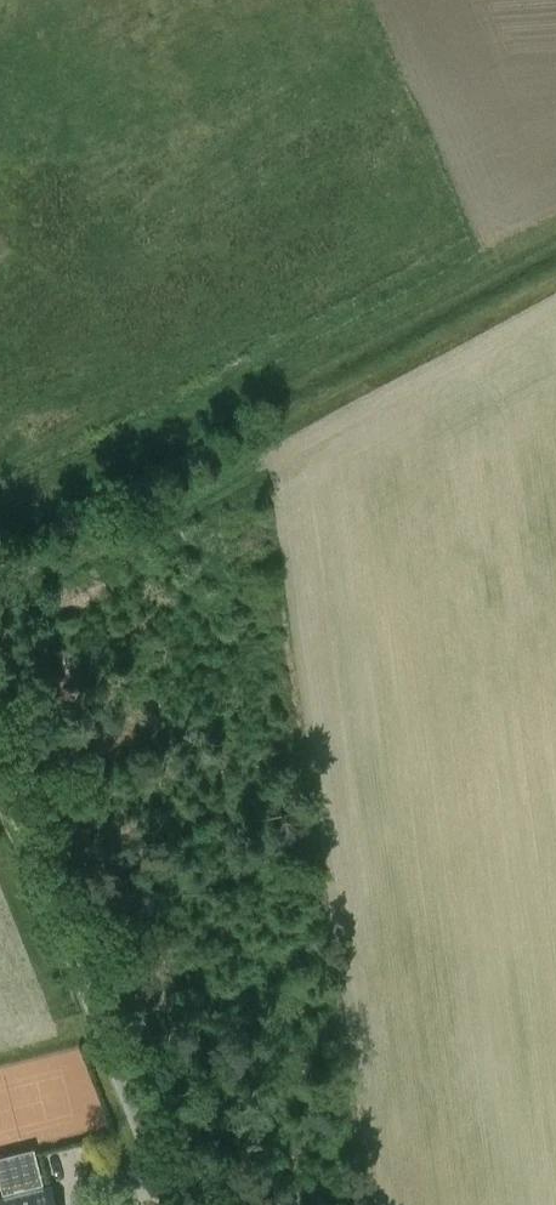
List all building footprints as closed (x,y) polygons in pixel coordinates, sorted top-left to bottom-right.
[(0,1201),(0,1204),(54,1204),(50,1188),(0,1201)]
